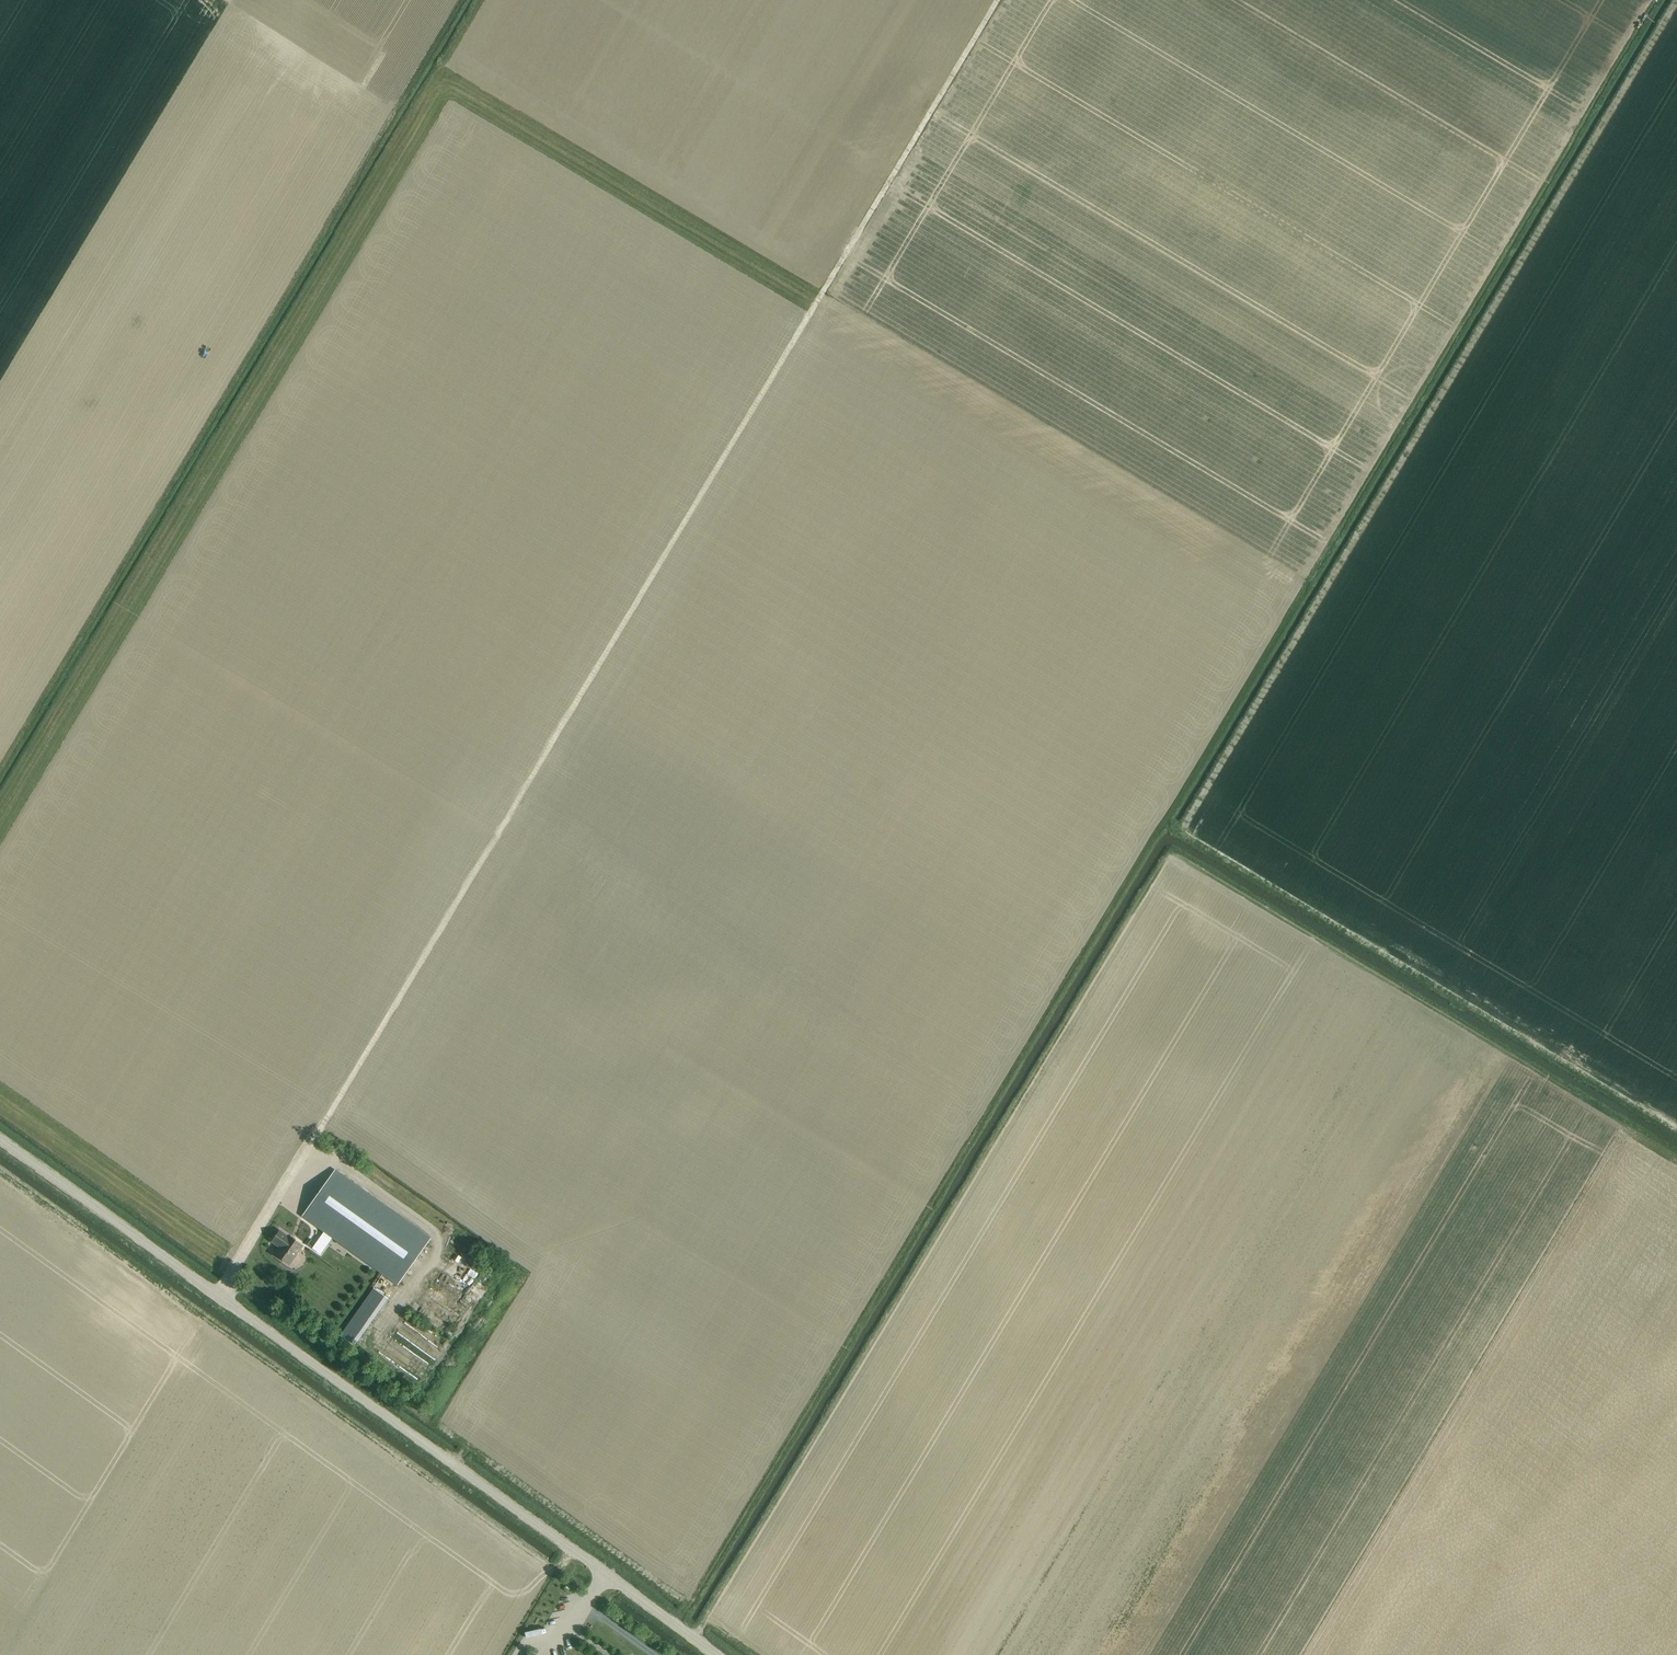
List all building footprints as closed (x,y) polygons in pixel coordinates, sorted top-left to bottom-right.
[(398,1284),(431,1237),(335,1169),(302,1216),(398,1284)] [(464,1218),(461,1226),(474,1230),(476,1221),(464,1218)] [(288,1226),(304,1233),(307,1227),(291,1220),(288,1226)] [(288,1236),(280,1230),(272,1241),(280,1247),(275,1254),(289,1264),(303,1245),(288,1235),(288,1236)] [(354,1345),(387,1297),(374,1288),(340,1335),(354,1345)]
